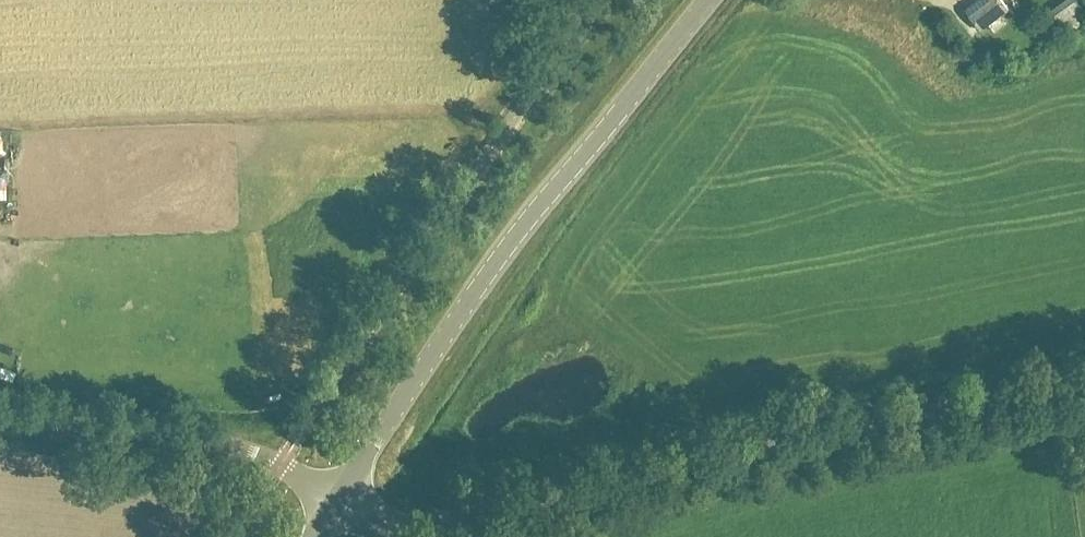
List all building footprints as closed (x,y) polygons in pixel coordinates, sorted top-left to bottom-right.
[(1007,8),(1001,0),(974,0),(964,7),(980,29),(1007,8)] [(1050,10),(1062,27),(1084,11),(1077,0),(1065,0),(1050,10)]
